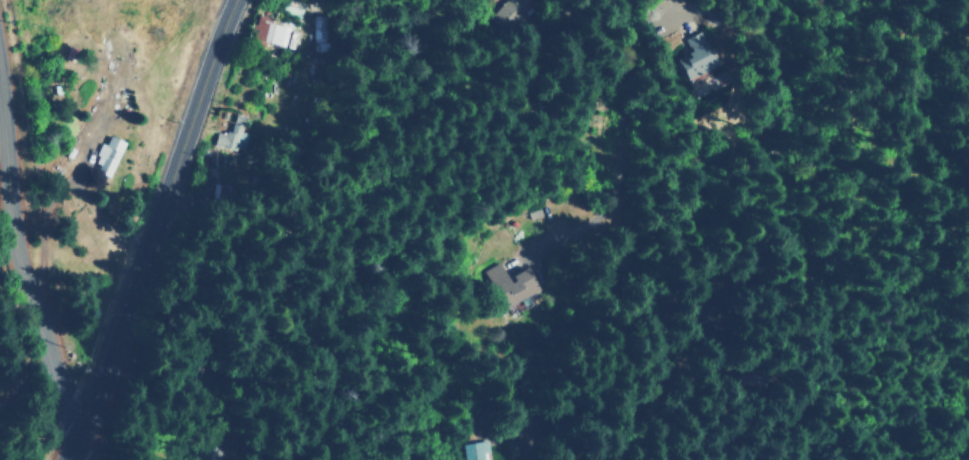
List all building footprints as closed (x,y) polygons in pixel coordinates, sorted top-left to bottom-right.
[(514,36),(530,19),(526,14),(534,5),(529,0),(507,0),(492,16),(514,36)] [(270,24),(271,16),(256,14),(252,41),(284,45),(287,26),(270,24)] [(680,77),(711,69),(701,32),(680,37),(686,57),(676,60),(680,77)] [(212,146),(240,151),(244,126),(230,123),(228,134),(214,131),(212,146)] [(98,143),(91,162),(96,164),(92,173),(106,178),(120,141),(105,136),(102,144),(98,143)] [(537,287),(523,267),(506,279),(495,262),(481,272),(507,308),(537,287)] [(482,440),(462,444),(465,459),(486,459),(482,440)]
